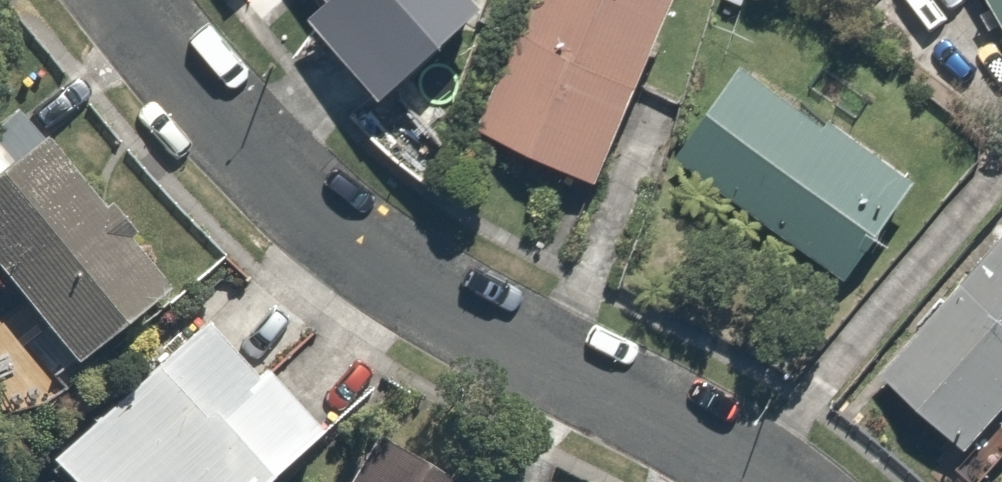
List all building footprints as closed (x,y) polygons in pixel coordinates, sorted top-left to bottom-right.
[(322,10),(301,29),(358,91),(458,0),(313,0),(322,10)] [(600,176),(670,0),(514,0),(466,123),(600,176)] [(1001,40),(1001,0),(980,0),(1001,40)] [(893,168),(726,56),(658,156),(825,268),(893,168)] [(0,164),(0,273),(70,354),(163,274),(40,130),(0,164)] [(995,204),(865,367),(962,444),(1001,393),(1001,209),(995,204)] [(295,419),(201,301),(29,439),(64,481),(217,481),(295,419)] [(369,429),(329,481),(441,481),(369,429)]
